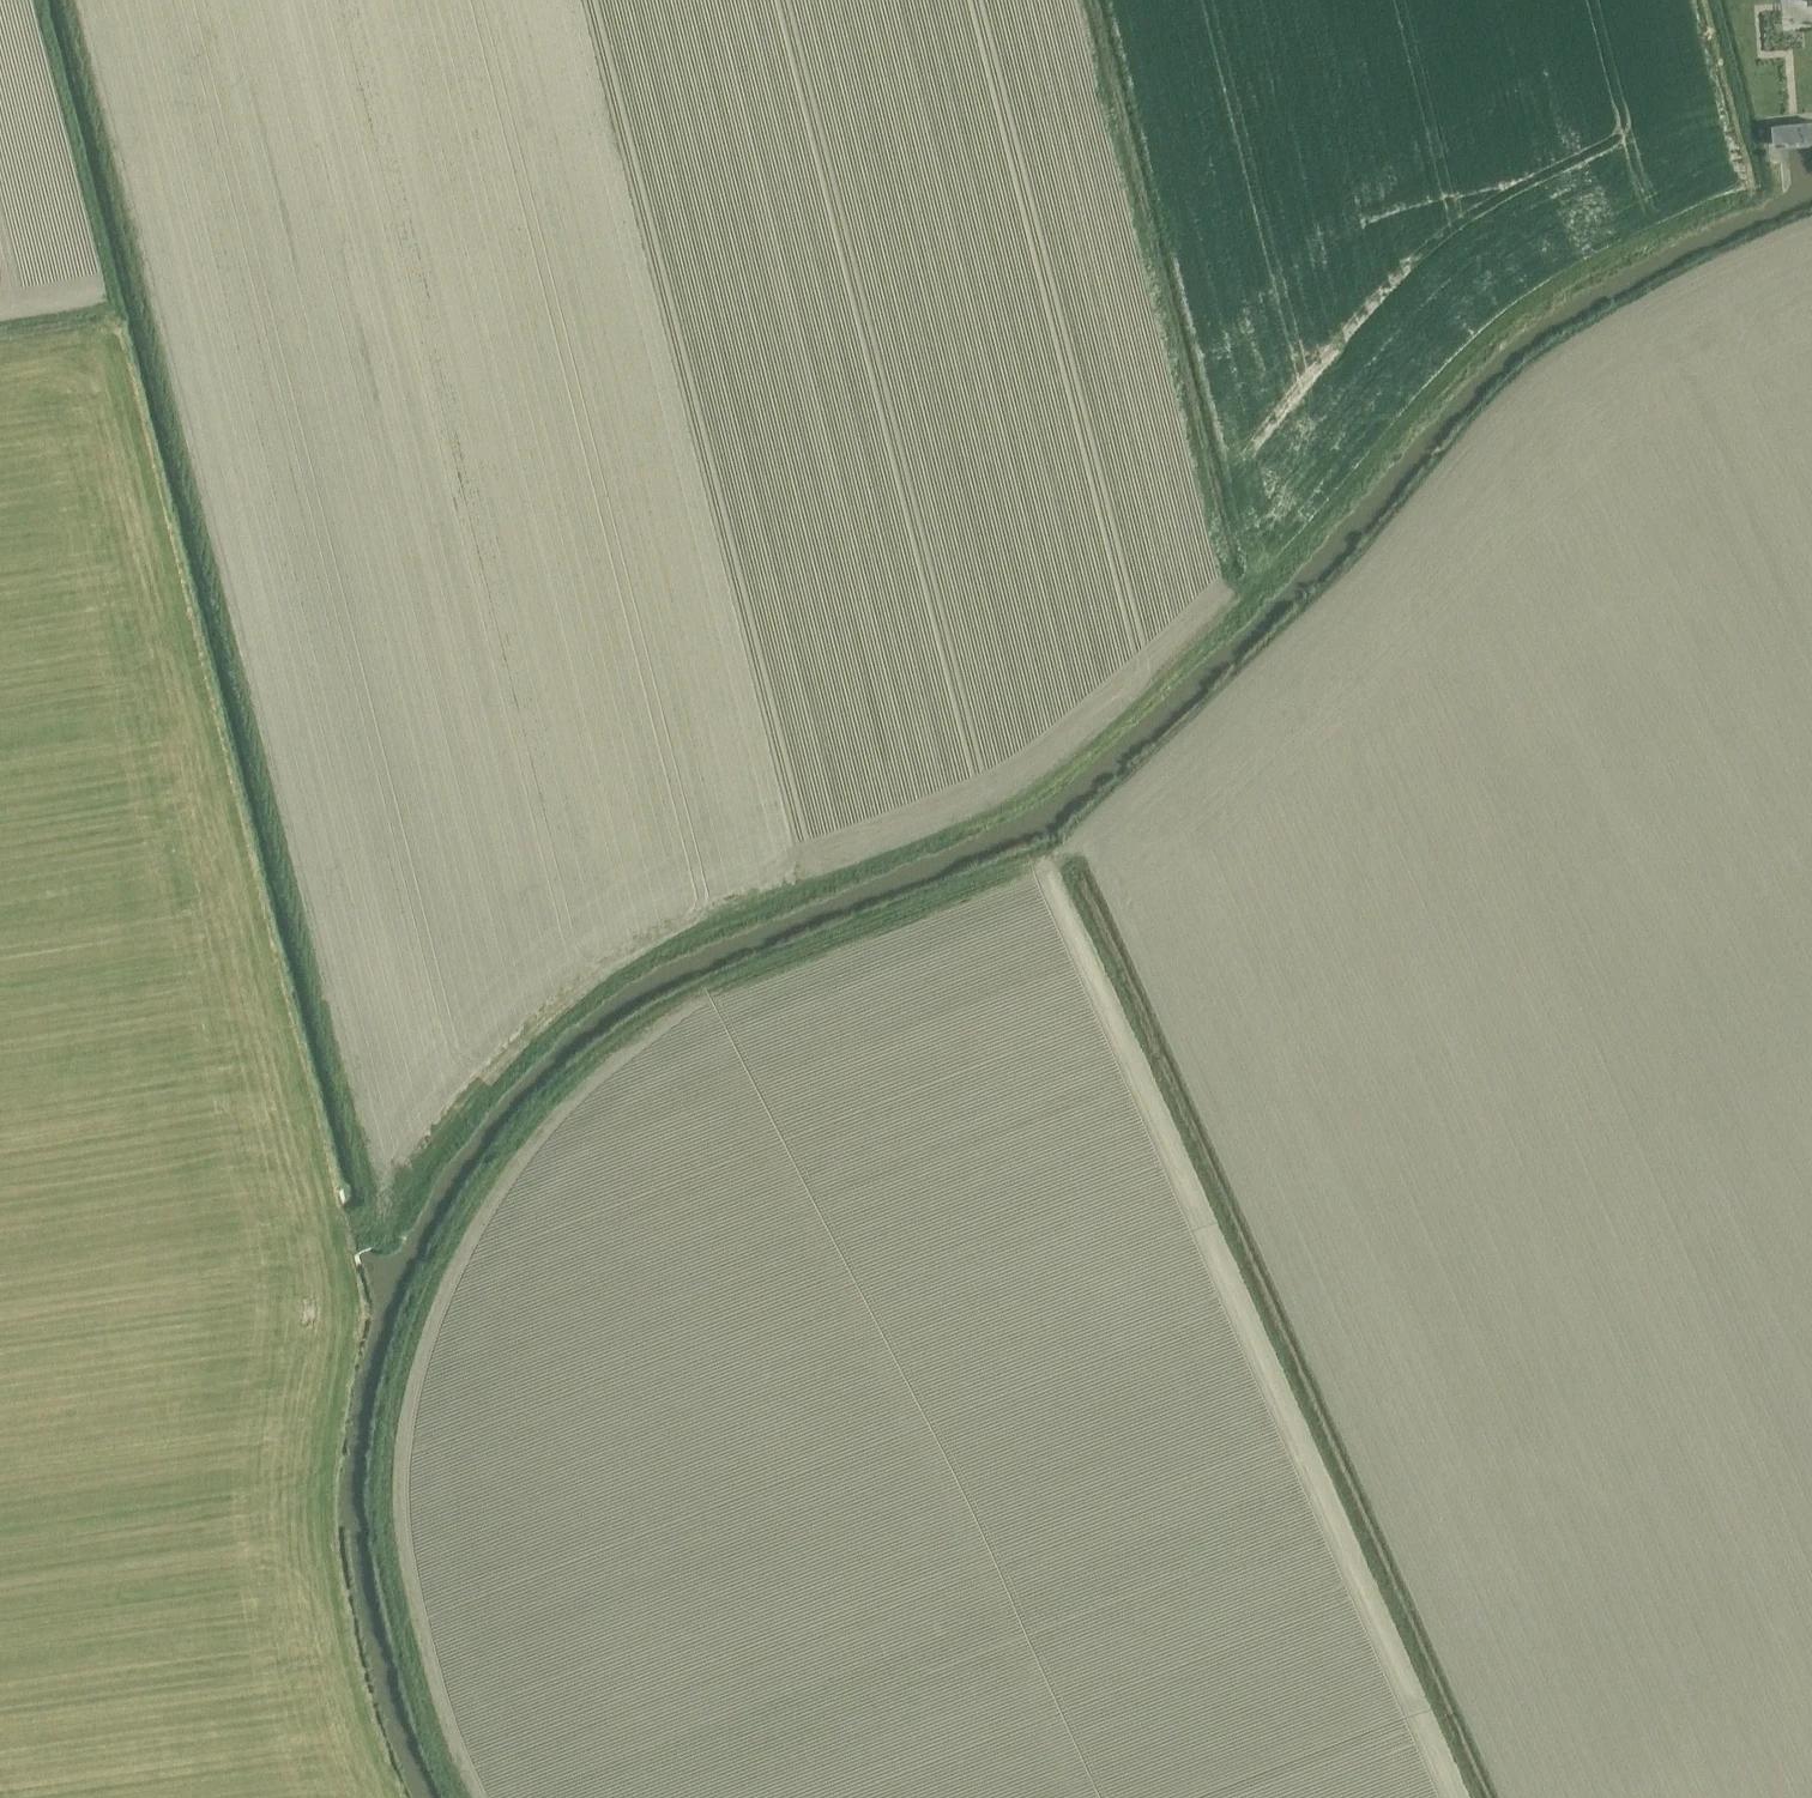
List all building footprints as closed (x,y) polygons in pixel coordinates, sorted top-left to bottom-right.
[(1771,124),(1773,145),(1811,142),(1811,120),(1771,124)]
